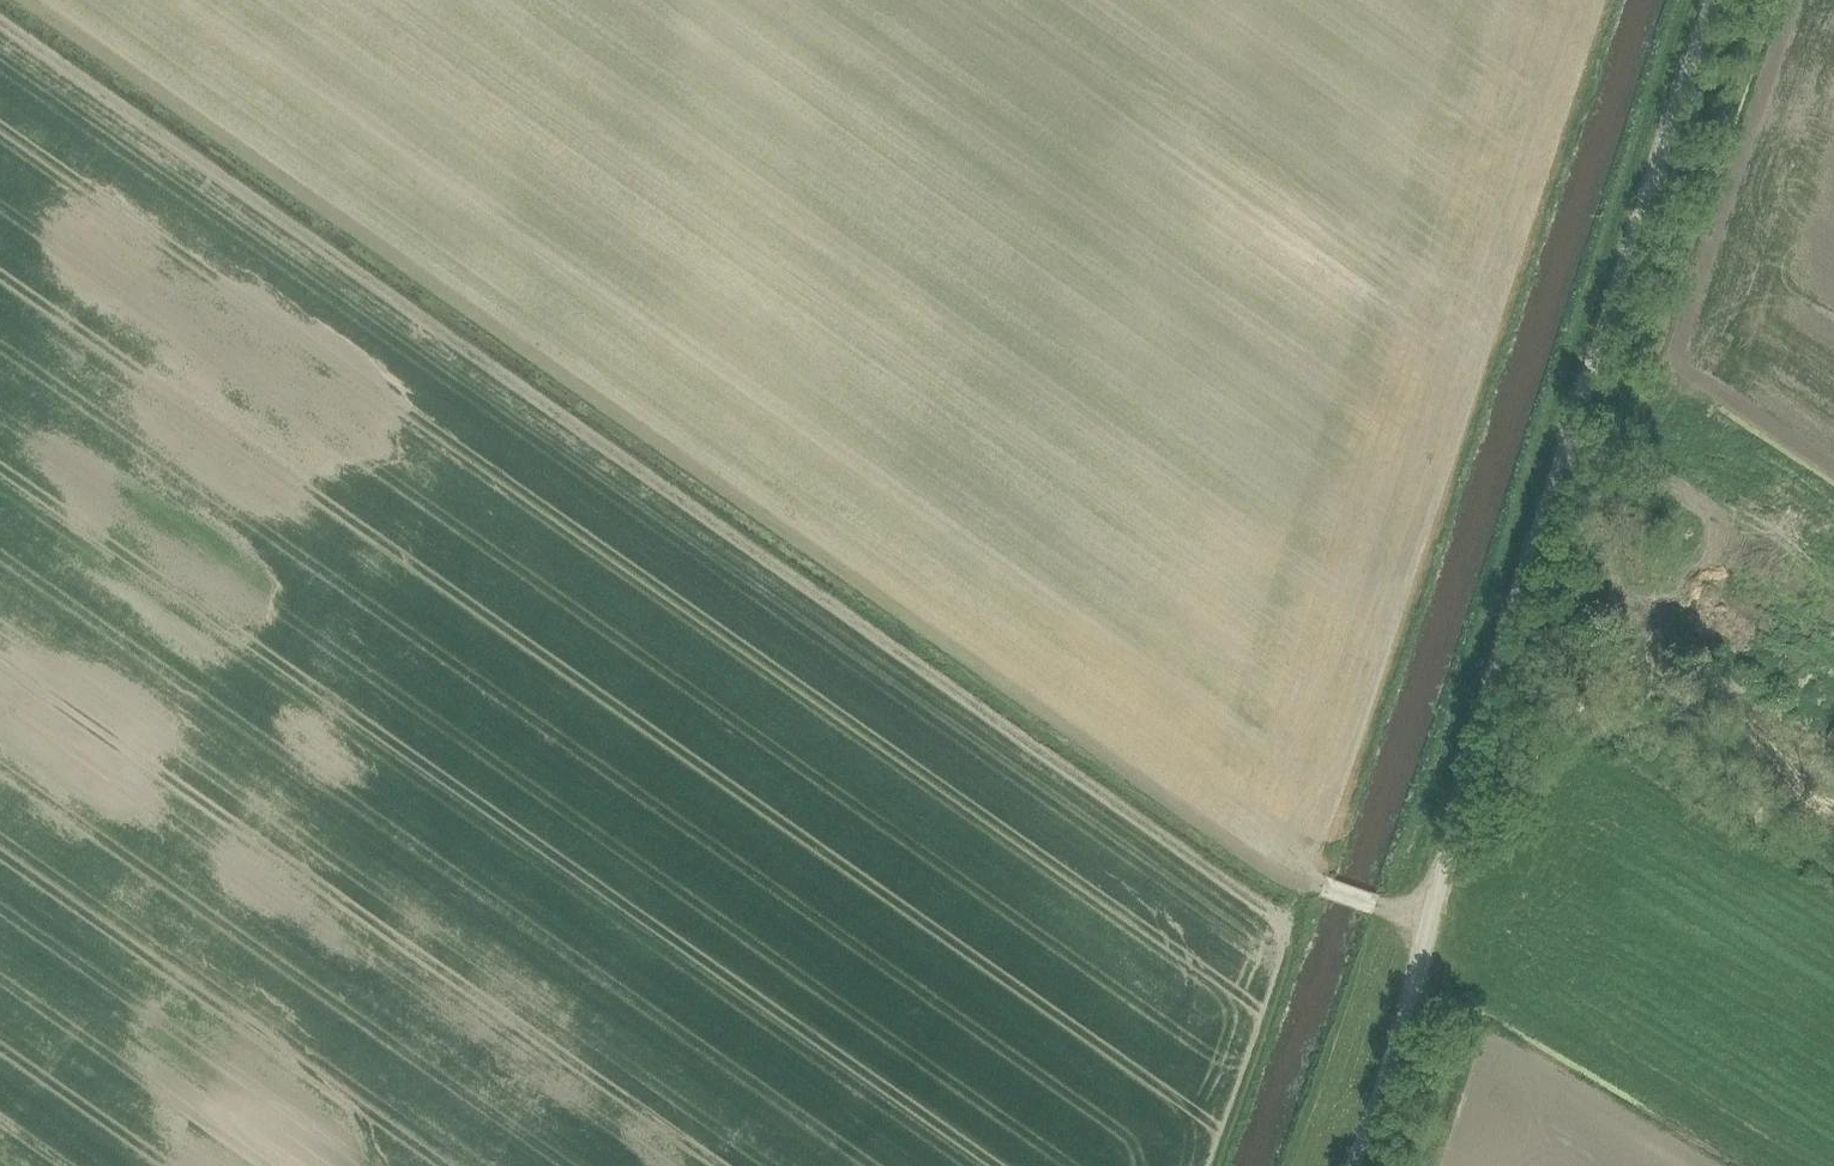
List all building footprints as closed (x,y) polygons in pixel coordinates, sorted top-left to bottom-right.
[(1825,733),(1833,739),(1833,719),(1825,733)]
